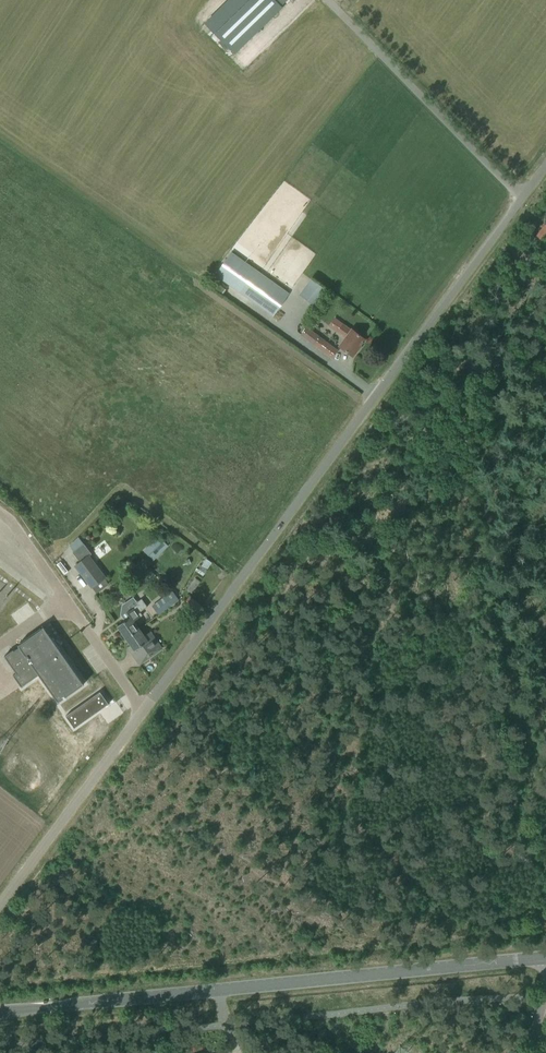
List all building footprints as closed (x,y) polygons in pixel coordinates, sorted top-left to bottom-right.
[(273,0),(242,0),(217,25),(238,47),(280,6),(273,0)] [(289,8),(250,44),(252,46),(257,41),(262,36),(266,41),(295,14),(289,8)] [(536,236),(543,241),(545,237),(545,225),(545,224),(536,236)] [(272,315),(288,293),(277,285),(232,253),(216,275),(272,315)] [(330,283),(319,274),(315,279),(326,288),(330,283)] [(312,279),(300,293),(314,304),(325,290),(312,279)] [(353,356),(365,339),(352,330),(351,331),(343,324),(337,332),(346,338),(340,346),(353,356)] [(306,327),(300,334),(332,358),(337,351),(306,327)] [(144,550),(149,555),(163,540),(158,535),(144,550)] [(72,552),(80,561),(88,555),(89,556),(92,554),(83,543),(72,552)] [(74,566),(91,588),(105,577),(89,556),(88,555),(80,561),(74,566)] [(204,575),(213,561),(207,558),(199,572),(204,575)] [(178,599),(173,591),(165,597),(154,605),(160,613),(178,599)] [(202,607),(189,596),(184,603),(196,614),(202,607)] [(130,616),(117,626),(126,638),(139,628),(133,619),(142,614),(140,611),(147,607),(141,599),(136,603),(137,604),(134,607),(127,612),(129,615),(130,616)] [(21,687),(39,674),(58,702),(84,684),(43,627),(18,645),(19,647),(14,651),(13,650),(4,656),(16,673),(13,675),(21,687)] [(139,628),(126,638),(131,645),(128,647),(140,664),(162,648),(150,632),(144,635),(139,628)] [(99,690),(65,715),(74,727),(108,702),(99,690)]
